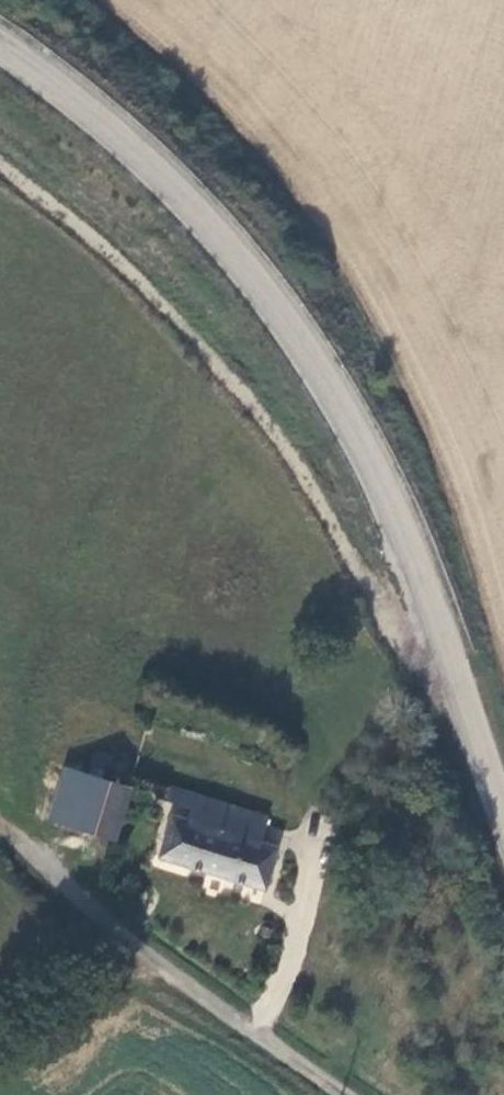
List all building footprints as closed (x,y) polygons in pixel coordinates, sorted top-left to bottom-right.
[(48,822),(71,829),(87,775),(64,769),(48,822)] [(261,846),(268,820),(131,777),(127,788),(87,775),(71,829),(146,852),(161,802),(191,811),(188,823),(169,818),(157,858),(263,890),(276,851),(261,846)]
